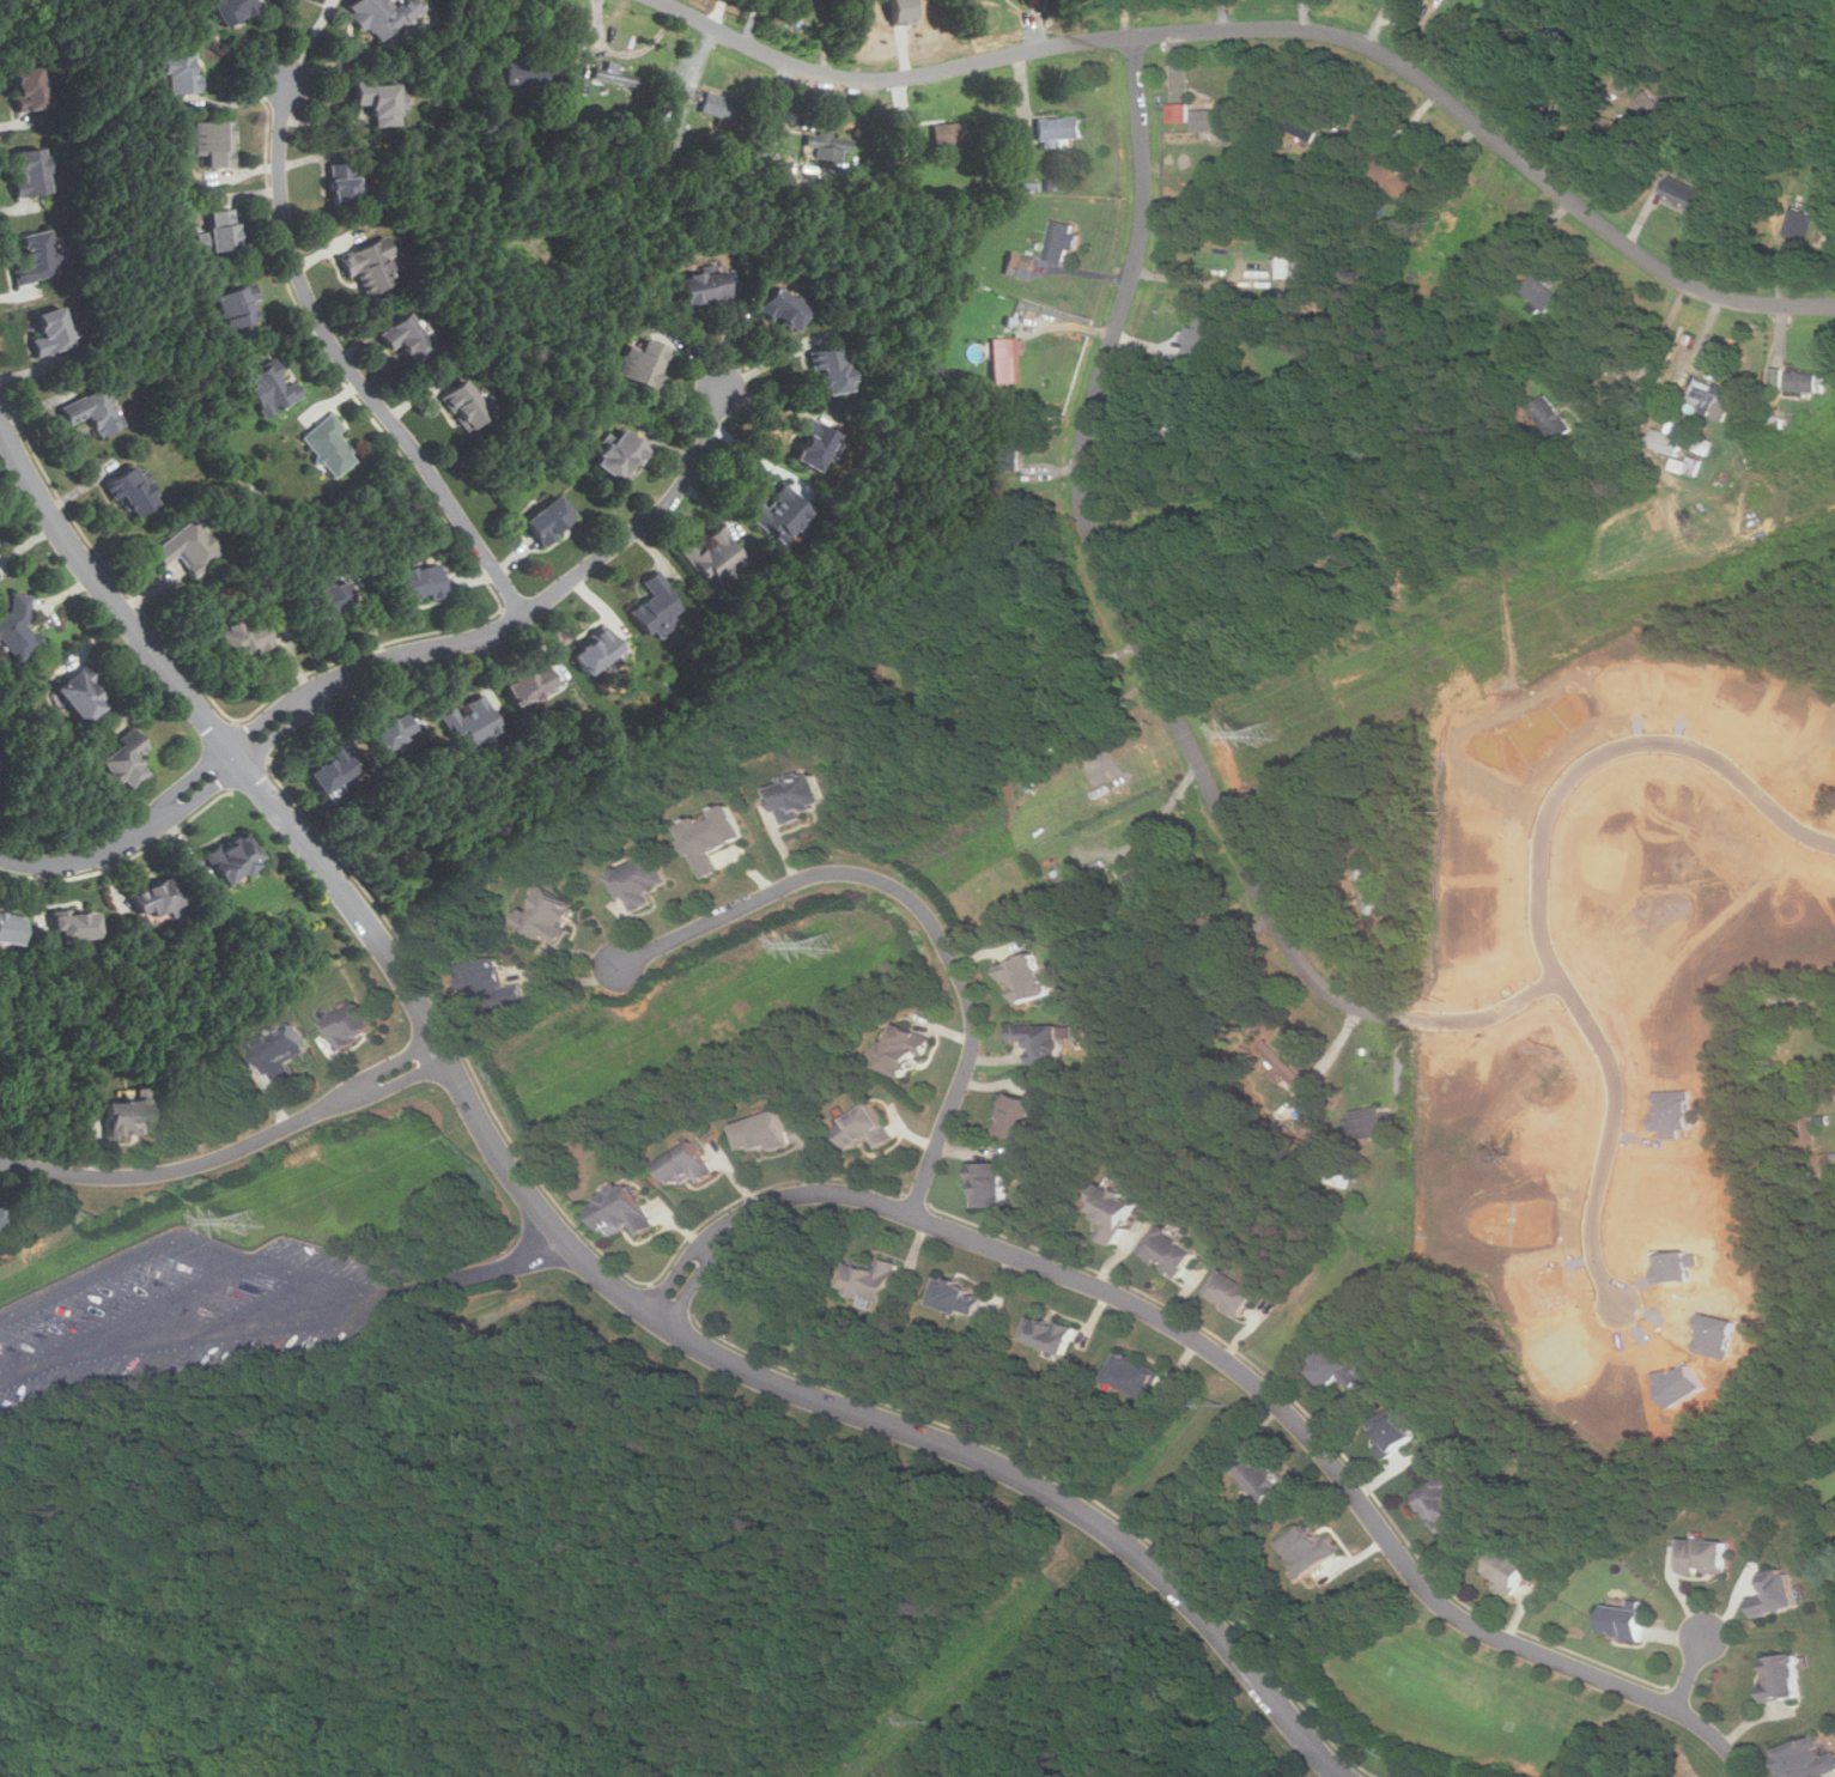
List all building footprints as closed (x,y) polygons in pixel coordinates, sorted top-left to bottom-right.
[(260,10),(255,0),(212,0),(209,1),(223,29),(260,10)] [(390,0),(354,0),(344,8),(363,32),(369,26),(382,43),(423,10),(416,0),(402,0),(395,6),(390,0)] [(200,92),(199,46),(163,47),(164,93),(200,92)] [(511,83),(540,84),(541,63),(511,62),(511,83)] [(590,75),(637,86),(639,77),(593,65),(590,75)] [(48,105),(41,67),(11,73),(18,111),(48,105)] [(372,126),(399,126),(399,81),(353,80),(353,103),(372,104),(372,126)] [(730,121),(737,102),(704,89),(697,109),(730,121)] [(1670,110),(1647,91),(1634,105),(1655,126),(1670,110)] [(1189,121),(1187,102),(1168,102),(1169,121),(1189,121)] [(1237,108),(1193,109),(1193,131),(1237,129),(1237,108)] [(1081,115),(1037,116),(1037,145),(1053,145),(1053,146),(1073,146),(1073,138),(1082,137),(1081,115)] [(194,121),(194,156),(205,156),(205,165),(233,165),(233,121),(194,121)] [(970,121),(932,122),(932,147),(971,146),(970,121)] [(849,135),(804,131),(803,145),(812,145),(809,160),(845,164),(849,135)] [(50,192),(43,146),(17,151),(22,178),(12,180),(14,198),(50,192)] [(330,163),(333,206),(359,204),(356,162),(330,163)] [(1416,205),(1426,186),(1383,163),(1373,182),(1416,205)] [(1705,214),(1714,195),(1675,176),(1665,195),(1705,214)] [(1797,249),(1816,207),(1799,199),(1779,242),(1797,249)] [(209,210),(212,250),(241,249),(238,208),(209,210)] [(1053,223),(1046,261),(1067,265),(1070,249),(1078,250),(1082,228),(1053,223)] [(62,274),(59,261),(68,259),(66,245),(55,248),(51,229),(23,236),(28,262),(13,266),(17,284),(62,274)] [(387,239),(346,254),(361,298),(402,284),(387,239)] [(1279,258),(1273,258),(1273,269),(1280,269),(1280,277),(1290,277),(1291,244),(1280,244),(1279,258)] [(1037,255),(1009,250),(1004,273),(1032,279),(1037,255)] [(725,271),(680,274),(682,305),(729,301),(725,271)] [(1543,314),(1560,295),(1535,273),(1518,291),(1543,314)] [(262,317),(250,284),(217,295),(229,329),(262,317)] [(758,310),(794,334),(810,309),(774,285),(758,310)] [(35,314),(43,338),(32,341),(37,357),(74,345),(61,305),(35,314)] [(435,347),(409,311),(378,334),(390,351),(397,345),(412,364),(435,347)] [(1186,353),(1207,363),(1225,322),(1204,313),(1186,353)] [(652,389),(669,347),(644,338),(639,347),(630,342),(616,375),(652,389)] [(1005,338),(1005,380),(1019,380),(1019,338),(1005,338)] [(813,370),(820,370),(824,394),(850,390),(844,345),(810,350),(813,370)] [(278,360),(244,378),(263,417),(303,396),(296,382),(290,384),(278,360)] [(1818,395),(1819,372),(1788,371),(1788,394),(1818,395)] [(467,432),(490,414),(463,378),(440,396),(467,432)] [(1691,398),(1718,406),(1714,417),(1727,420),(1731,411),(1742,414),(1744,404),(1725,398),(1728,388),(1699,378),(1691,398)] [(124,425),(107,384),(60,407),(68,425),(90,416),(99,437),(124,425)] [(1554,442),(1572,431),(1549,393),(1531,404),(1554,442)] [(359,459),(338,433),(345,427),(332,412),(302,437),(335,478),(359,459)] [(839,435),(812,419),(790,456),(816,472),(839,435)] [(649,450),(621,427),(593,462),(620,485),(649,450)] [(1651,447),(1681,457),(1688,438),(1657,427),(1651,447)] [(999,432),(999,471),(1020,471),(1020,432),(999,432)] [(1689,461),(1675,457),(1671,469),(1698,476),(1703,459),(1691,455),(1689,461)] [(159,502),(133,463),(105,483),(132,520),(159,502)] [(813,510),(779,481),(749,517),(783,545),(813,510)] [(522,517),(536,542),(575,522),(560,496),(522,517)] [(226,553),(195,516),(152,552),(165,568),(177,557),(195,578),(226,553)] [(682,550),(705,587),(743,563),(721,526),(682,550)] [(391,572),(399,602),(425,595),(425,601),(443,596),(435,562),(391,572)] [(630,609),(645,633),(682,609),(658,570),(642,581),(651,595),(630,609)] [(306,593),(316,618),(356,604),(346,578),(306,593)] [(41,630),(28,629),(31,595),(11,593),(7,624),(0,623),(0,641),(11,643),(8,659),(29,661),(31,645),(38,645),(41,630)] [(232,663),(272,643),(256,612),(217,633),(232,663)] [(571,651),(585,675),(624,651),(608,627),(571,651)] [(504,685),(516,708),(557,686),(546,663),(504,685)] [(54,686),(81,723),(104,706),(78,669),(54,686)] [(443,712),(460,751),(502,732),(485,693),(443,712)] [(377,751),(418,734),(408,712),(367,728),(377,751)] [(145,771),(133,760),(147,746),(130,729),(96,764),(114,783),(117,781),(126,790),(145,771)] [(304,770),(318,795),(357,772),(342,747),(304,770)] [(772,786),(783,821),(827,807),(816,772),(772,786)] [(705,879),(724,871),(716,851),(747,838),(733,806),(703,818),(703,817),(683,825),(705,879)] [(262,857),(239,829),(202,857),(225,886),(262,857)] [(670,884),(657,853),(612,872),(622,899),(630,897),(636,911),(655,904),(650,892),(670,884)] [(150,918),(182,905),(170,877),(128,894),(138,917),(147,914),(150,918)] [(557,948),(582,910),(546,885),(530,908),(528,906),(517,922),(557,948)] [(98,938),(95,908),(53,912),(55,942),(98,938)] [(18,946),(22,917),(0,914),(0,943),(18,946)] [(1002,965),(1008,984),(1014,982),(1021,1005),(1051,995),(1038,953),(1002,965)] [(464,964),(472,1012),(528,1003),(525,987),(508,989),(503,958),(464,964)] [(327,1025),(345,1050),(377,1027),(359,1002),(327,1025)] [(275,1086),(296,1075),(290,1062),(310,1053),(294,1023),(254,1043),(275,1086)] [(934,1038),(897,1024),(879,1067),(911,1079),(920,1054),(926,1056),(934,1038)] [(1014,1044),(1035,1044),(1035,1065),(1065,1065),(1065,1025),(1014,1025),(1014,1044)] [(1276,1108),(1302,1075),(1281,1059),(1255,1092),(1276,1108)] [(1029,1140),(1039,1102),(1011,1094),(1001,1133),(1029,1140)] [(104,1103),(107,1142),(124,1141),(123,1132),(148,1129),(147,1099),(104,1103)] [(880,1148),(897,1139),(875,1104),(837,1128),(851,1151),(873,1136),(880,1148)] [(1346,1120),(1347,1142),(1390,1141),(1389,1109),(1352,1110),(1352,1120),(1346,1120)] [(790,1142),(779,1111),(736,1126),(747,1158),(790,1142)] [(676,1188),(697,1175),(701,1183),(716,1175),(695,1142),(661,1163),(676,1188)] [(976,1208),(1008,1208),(1008,1163),(976,1163),(976,1208)] [(632,1224),(640,1237),(657,1226),(630,1182),(591,1205),(610,1237),(632,1224)] [(1098,1238),(1116,1248),(1141,1201),(1105,1182),(1088,1213),(1106,1223),(1098,1238)] [(1201,1254),(1166,1226),(1147,1250),(1181,1278),(1201,1254)] [(852,1262),(843,1290),(886,1304),(900,1263),(883,1257),(879,1272),(852,1262)] [(1242,1318),(1262,1293),(1228,1269),(1210,1294),(1242,1318)] [(988,1292),(942,1279),(934,1305),(980,1318),(988,1292)] [(1069,1356),(1078,1329),(1037,1314),(1027,1341),(1069,1356)] [(1312,1370),(1331,1390),(1344,1378),(1356,1390),(1369,1378),(1338,1346),(1312,1370)] [(1147,1400),(1161,1376),(1125,1353),(1110,1378),(1147,1400)] [(1395,1407),(1368,1427),(1391,1457),(1417,1437),(1395,1407)] [(1242,1473),(1268,1506),(1292,1488),(1266,1455),(1242,1473)] [(1470,1515),(1444,1478),(1418,1496),(1444,1533),(1470,1515)] [(1280,1545),(1306,1578),(1342,1552),(1330,1538),(1323,1543),(1308,1523),(1280,1545)] [(1728,1541),(1684,1540),(1683,1573),(1727,1575),(1728,1541)] [(1533,1566),(1501,1546),(1485,1571),(1503,1583),(1500,1589),(1513,1599),(1533,1566)] [(1764,1575),(1770,1596),(1754,1601),(1758,1619),(1800,1607),(1790,1567),(1764,1575)] [(1643,1642),(1648,1602),(1610,1599),(1605,1638),(1643,1642)] [(1766,1703),(1803,1699),(1798,1656),(1767,1658),(1769,1684),(1763,1684),(1766,1703)] [(1788,1776),(1829,1776),(1834,1775),(1834,1753),(1825,1758),(1817,1737),(1779,1752),(1788,1776)]
